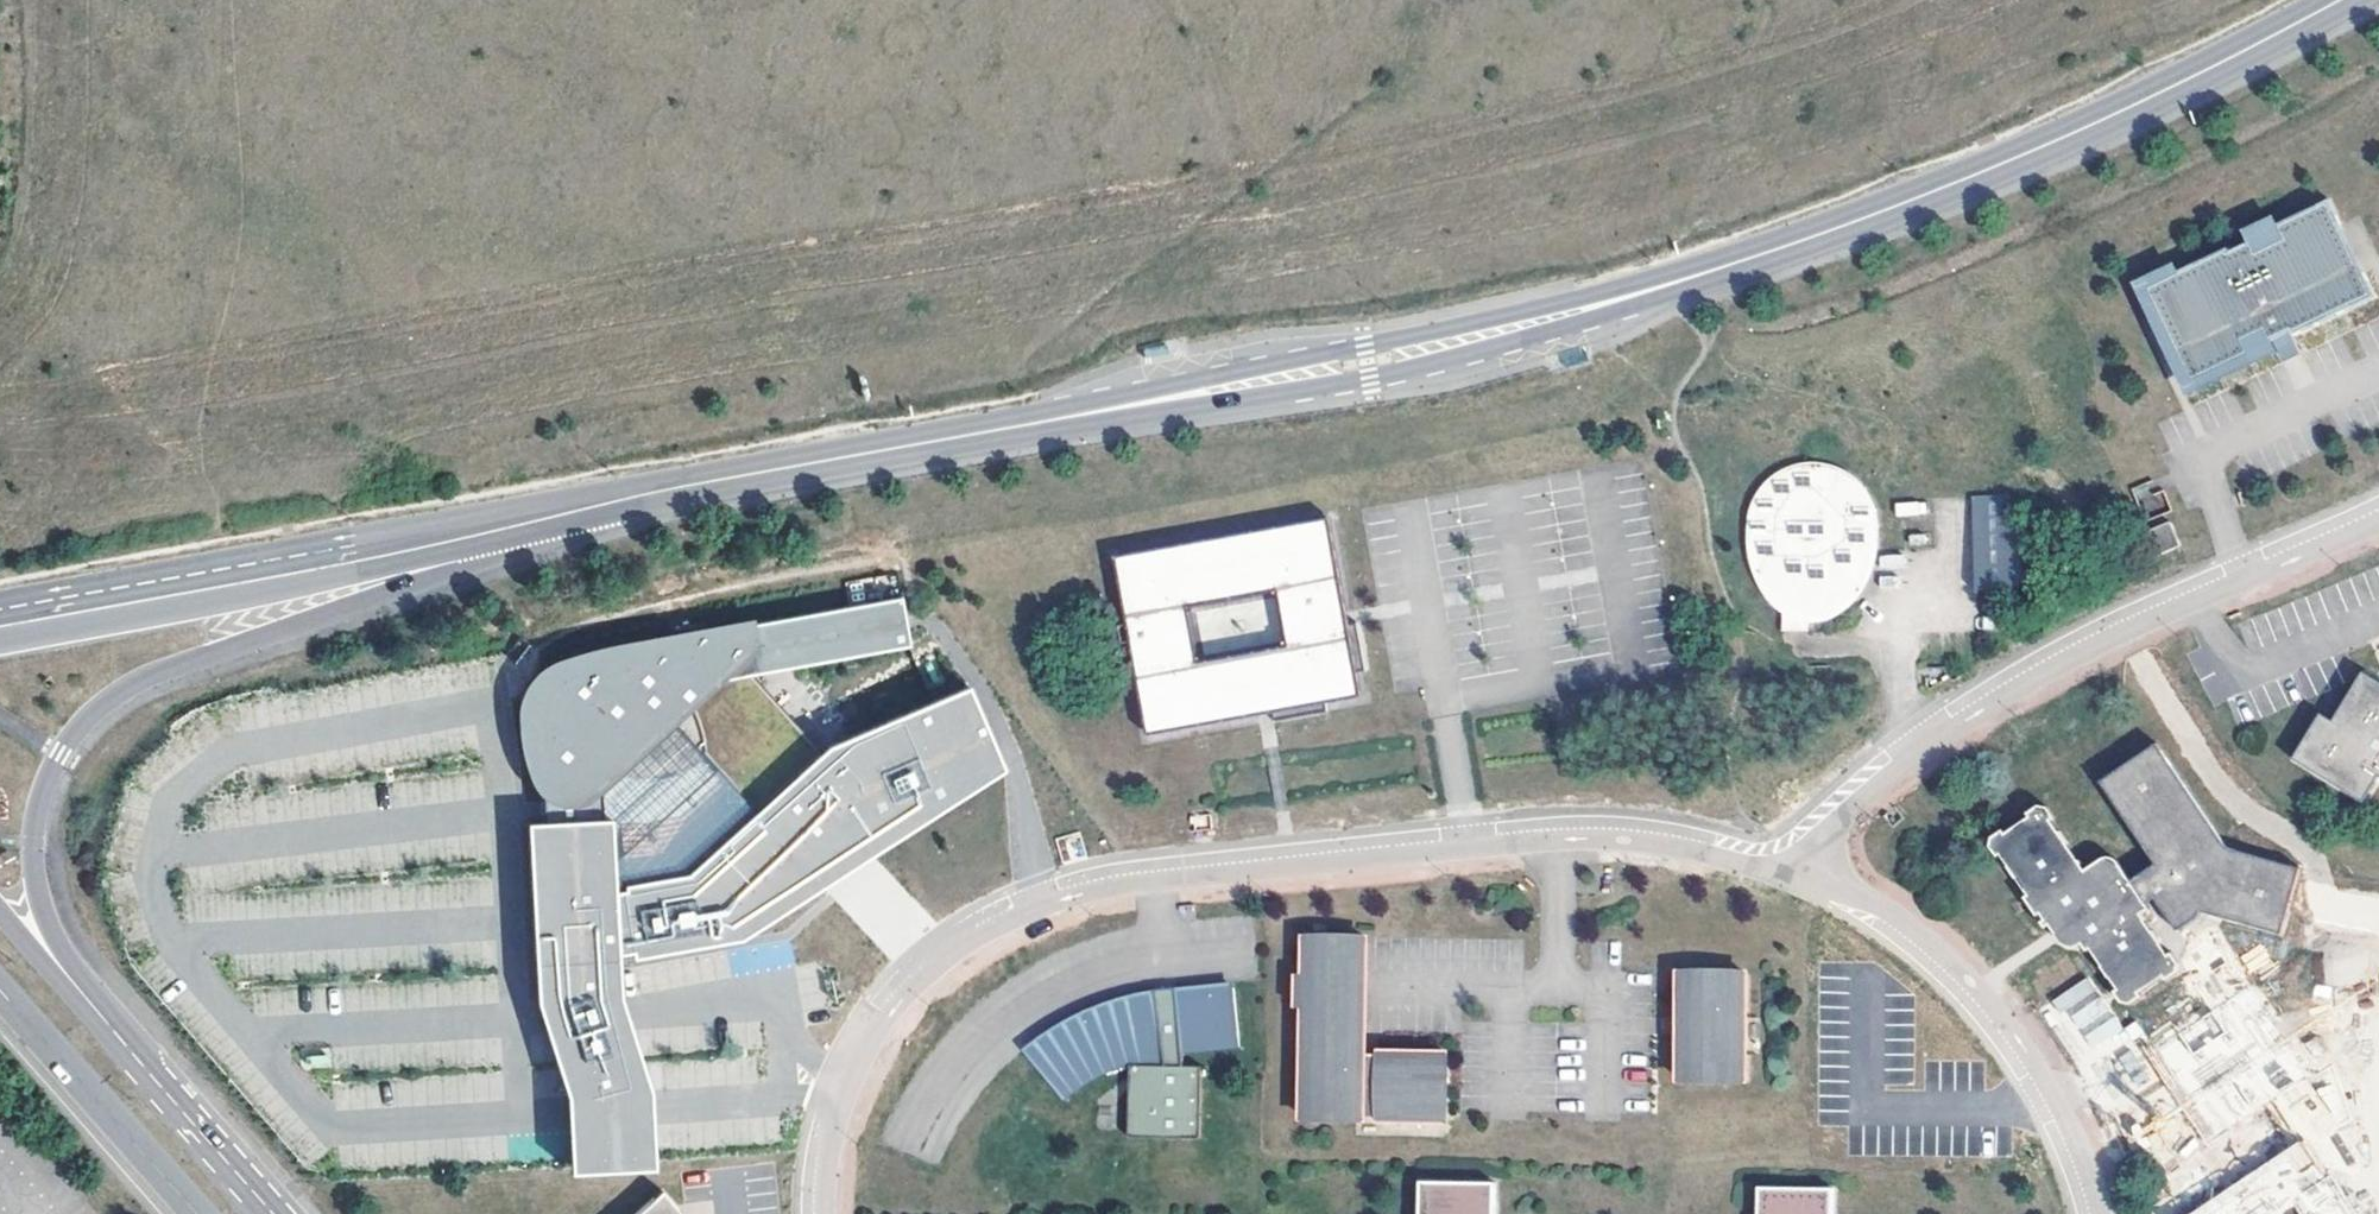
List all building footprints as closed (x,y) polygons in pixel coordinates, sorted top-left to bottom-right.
[(2180,360),(2192,384),(2274,344),(2273,342),(2282,337),(2292,332),(2293,336),(2375,297),(2364,273),(2356,276),(2332,228),(2340,224),(2329,200),(2247,239),(2248,242),(2230,251),(2228,248),(2146,287),(2157,311),(2165,308),(2188,356),(2180,360)] [(2364,273),(2340,224),(2332,228),(2356,276),(2364,273)] [(2247,239),(2228,248),(2230,251),(2248,242),(2247,239)] [(2165,308),(2157,311),(2180,360),(2188,356),(2165,308)] [(2282,337),(2273,342),(2274,344),(2293,336),(2292,332),(2282,337)] [(1826,619),(1826,592),(1831,591),(1840,587),(1851,580),(1859,571),(1865,563),(1868,558),(1871,552),(1872,546),(1874,536),(1873,523),(1872,517),(1871,511),(1869,506),(1866,501),(1864,498),(1860,492),(1857,488),(1849,481),(1840,478),(1829,476),(1821,475),(1812,476),(1807,476),(1796,480),(1789,482),(1784,485),(1777,490),(1772,493),(1766,499),(1760,507),(1756,512),(1753,520),(1750,528),(1748,533),(1747,547),(1748,561),(1749,569),(1754,582),(1760,591),(1764,596),(1769,602),(1776,607),(1780,610),(1784,612),(1790,616),(1802,620),(1808,621),(1812,622),(1819,621),(1823,621),(1826,619)] [(1972,496),(1977,598),(2027,592),(2008,495),(1972,496)] [(1893,504),(1894,517),(1926,514),(1925,502),(1893,504)] [(1330,521),(1118,557),(1129,625),(1120,626),(1124,645),(1140,642),(1141,648),(1133,649),(1148,736),(1264,716),(1272,715),(1274,723),(1328,714),(1327,705),(1363,699),(1358,676),(1367,674),(1358,625),(1349,627),(1330,521)] [(2140,533),(2148,558),(2179,548),(2171,523),(2140,533)] [(624,777),(641,780),(654,781),(684,774),(701,761),(706,747),(702,725),(698,710),(707,699),(714,685),(912,649),(902,599),(632,643),(577,656),(543,671),(525,692),(520,720),(525,761),(535,788),(556,807),(587,807),(604,795),(624,777)] [(1808,621),(1802,620),(1790,616),(1784,612),(1784,630),(1795,630),(1809,630),(1808,621)] [(2362,674),(2339,715),(2331,731),(2325,742),(2313,734),(2296,762),(2369,803),(2378,786),(2378,684),(2362,674)] [(690,875),(626,886),(627,892),(620,893),(624,958),(635,956),(635,962),(744,944),(841,882),(1010,773),(973,687),(831,747),(690,875)] [(2331,731),(2339,715),(2329,709),(2313,734),(2325,742),(2331,731)] [(2233,846),(2162,742),(2105,779),(2161,862),(2136,879),(2117,850),(2094,866),(2050,801),(1993,838),(2051,926),(2060,920),(2067,932),(2075,945),(2084,938),(2132,1004),(2188,966),(2147,909),(2155,907),(2152,902),(2160,896),(2183,930),(2204,915),(2206,909),(2285,939),(2309,875),(2233,846)] [(620,893),(616,821),(529,824),(540,1007),(569,1098),(574,1178),(660,1175),(656,1093),(626,1002),(624,958),(620,893)] [(1366,940),(1305,939),(1301,1120),(1363,1121),(1364,1105),(1380,1105),(1380,1122),(1446,1123),(1447,1057),(1380,1055),(1380,1065),(1364,1065),(1366,940)] [(2091,1051),(2124,1028),(2088,976),(2054,999),(2091,1051)] [(1747,979),(1681,978),(1681,1021),(1681,1085),(1745,1086),(1746,1041),(1734,1041),(1734,1024),(1746,1024),(1747,979)] [(1060,1021),(1033,1040),(1070,1085),(1076,1082),(1082,1078),(1094,1073),(1101,1070),(1111,1067),(1124,1065),(1128,1138),(1200,1134),(1196,1063),(1178,1063),(1178,1050),(1235,1047),(1232,988),(1177,991),(1176,984),(1165,985),(1155,986),(1156,992),(1142,993),(1121,998),(1100,1004),(1076,1013),(1060,1021)] [(2175,1213),(2353,1213),(2339,1193),(2343,1185),(2336,1173),(2326,1173),(2300,1134),(2175,1213)] [(1421,1185),(1420,1213),(1495,1213),(1495,1186),(1421,1185)] [(676,1186),(643,1213),(699,1213),(676,1186)] [(1760,1193),(1759,1213),(1834,1213),(1835,1195),(1760,1193)]
